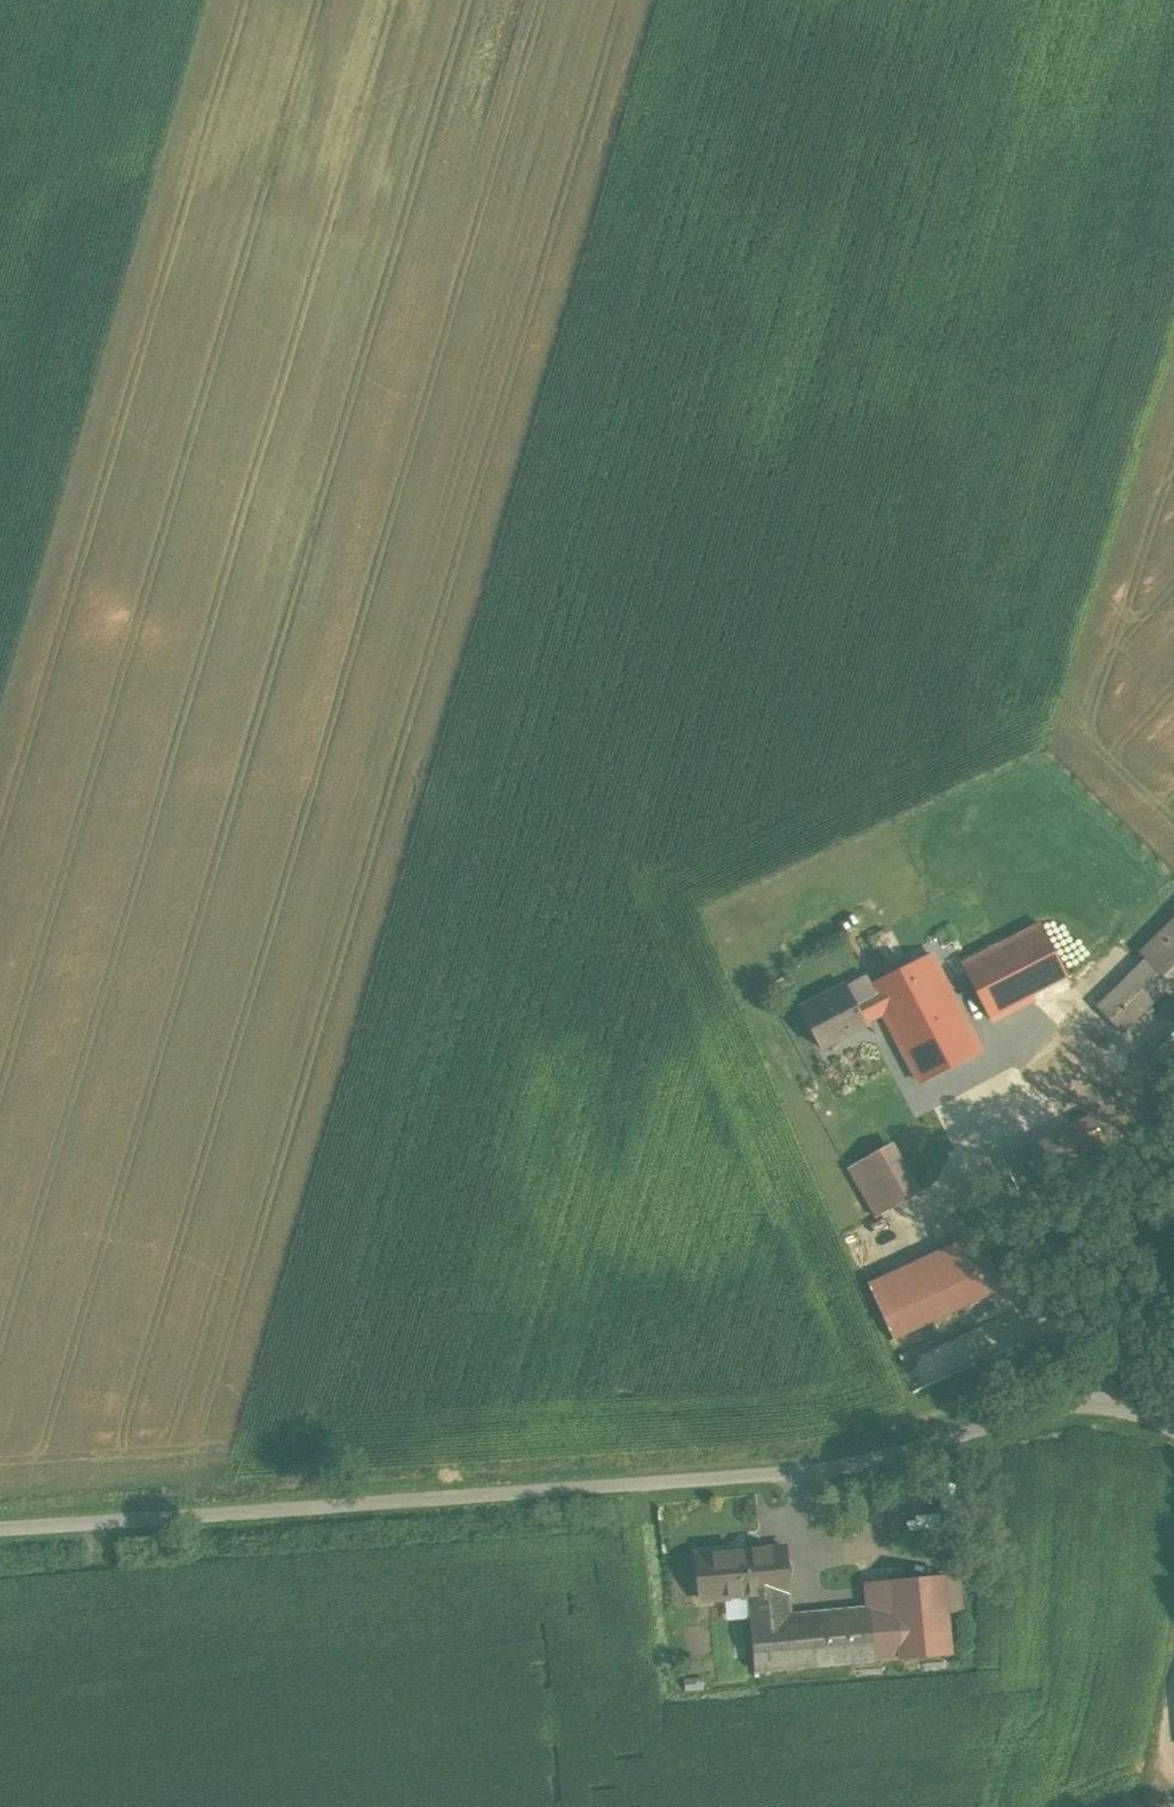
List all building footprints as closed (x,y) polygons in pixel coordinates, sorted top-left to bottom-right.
[(1030,901),(929,952),(932,957),(933,956),(971,1030),(1029,1001),(1032,1007),(1073,986),(1030,901)] [(1098,1006),(1123,1032),(1167,990),(1173,998),(1173,918),(1140,951),(1147,958),(1098,1006)] [(874,987),(873,988),(885,1012),(919,1077),(921,1079),(923,1078),(977,1049),(978,1049),(980,1048),(979,1045),(971,1030),(933,956),(932,957),(874,987)] [(868,975),(848,986),(846,984),(801,1007),(822,1047),(867,1024),(866,1021),(885,1012),(873,988),(874,987),(868,975)] [(1070,1025),(1022,1072),(1055,1106),(1104,1059),(1070,1025)] [(1104,1059),(1055,1106),(1070,1121),(1119,1075),(1104,1059)] [(1059,1131),(1004,1159),(1018,1187),(1073,1159),(1059,1131)] [(928,1194),(905,1148),(858,1171),(882,1218),(928,1194)] [(977,1233),(870,1283),(895,1339),(1002,1288),(977,1233)] [(785,1546),(698,1554),(702,1599),(788,1591),(789,1591),(785,1546)] [(945,1576),(866,1583),(868,1607),(869,1607),(874,1659),(952,1652),(945,1576)] [(868,1607),(790,1614),(788,1591),(750,1594),(753,1618),(751,1618),(756,1670),(874,1659),(869,1607),(868,1607)]
